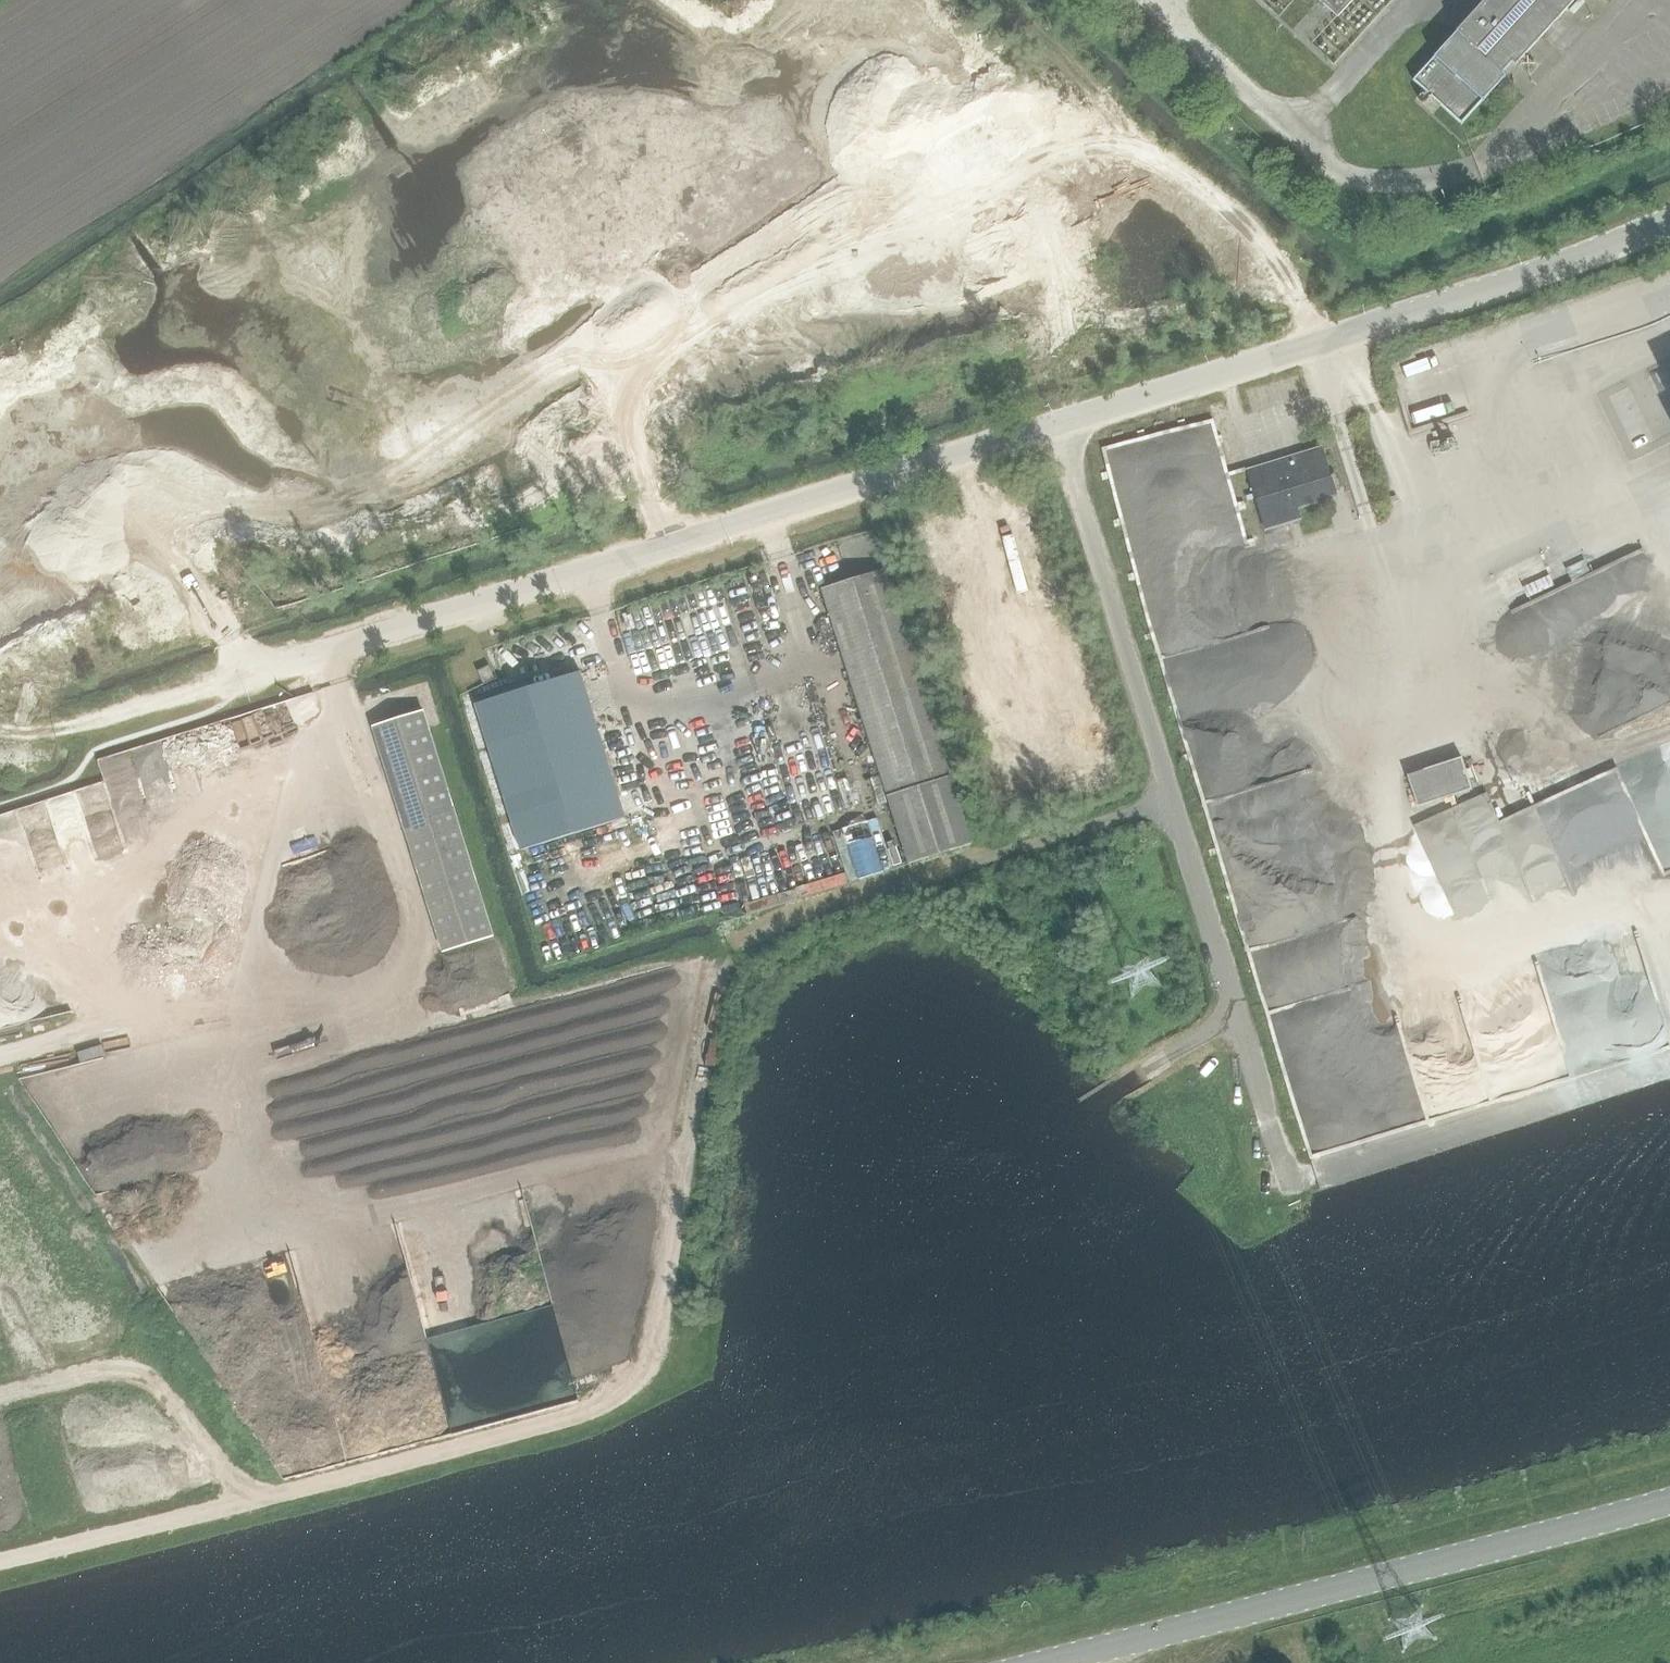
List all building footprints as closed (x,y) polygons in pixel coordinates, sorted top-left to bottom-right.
[(1338,16),(1352,0),(1320,0),(1338,16)] [(1413,81),(1422,89),(1461,125),(1505,77),(1502,74),(1512,63),(1516,65),(1575,0),(1486,0),(1413,81)] [(1321,448),(1248,470),(1266,529),(1299,519),(1296,509),(1326,499),(1325,493),(1334,490),(1321,448)] [(61,612),(0,520),(0,652),(61,612)] [(1648,553),(1578,583),(1594,619),(1663,589),(1648,553)] [(971,844),(884,569),(822,589),(909,864),(971,844)] [(477,672),(483,684),(494,678),(489,666),(477,672)] [(569,684),(465,717),(545,967),(649,933),(569,684)] [(373,726),(443,952),(493,937),(423,711),(373,726)] [(1418,806),(1472,788),(1462,757),(1408,775),(1418,806)] [(1494,793),(1421,820),(1454,909),(1498,893),(1490,871),(1518,861),(1532,898),(1570,885),(1574,895),(1603,884),(1595,864),(1600,862),(1585,821),(1606,813),(1608,818),(1626,811),(1630,822),(1640,818),(1623,772),(1503,816),(1494,793)] [(885,817),(847,826),(859,879),(897,870),(885,817)] [(427,1017),(459,1006),(451,981),(419,992),(427,1017)]
